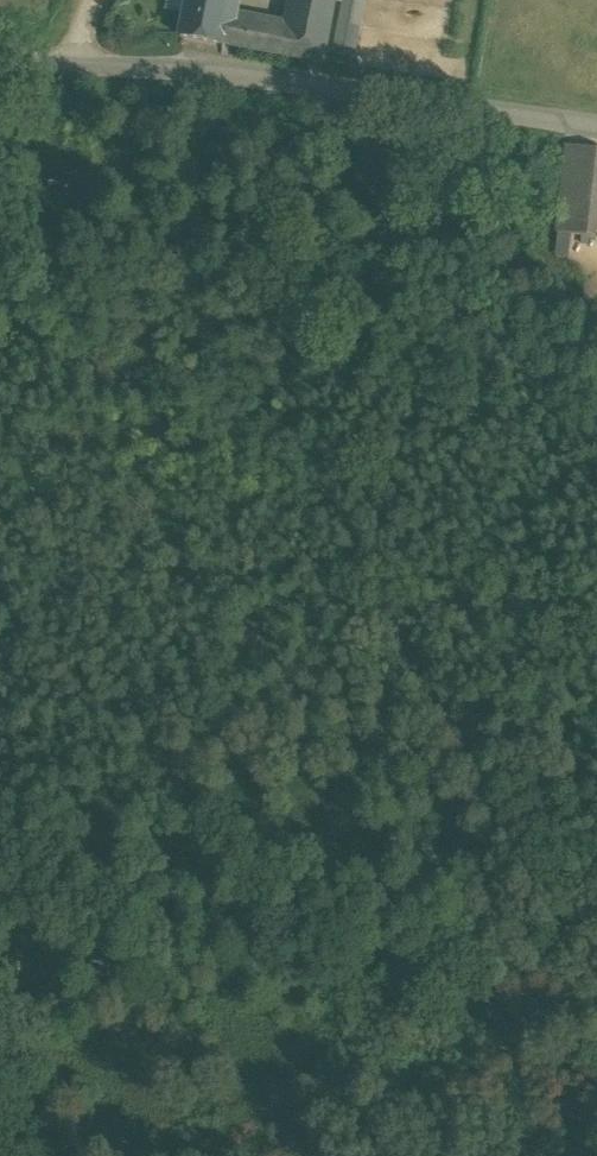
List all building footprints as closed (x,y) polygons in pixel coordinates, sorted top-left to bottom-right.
[(179,37),(223,45),(228,20),(232,0),(186,0),(179,37)] [(228,20),(223,45),(319,64),(333,0),(294,0),(288,31),(228,20)] [(568,149),(559,235),(596,239),(596,233),(596,152),(568,149)]
